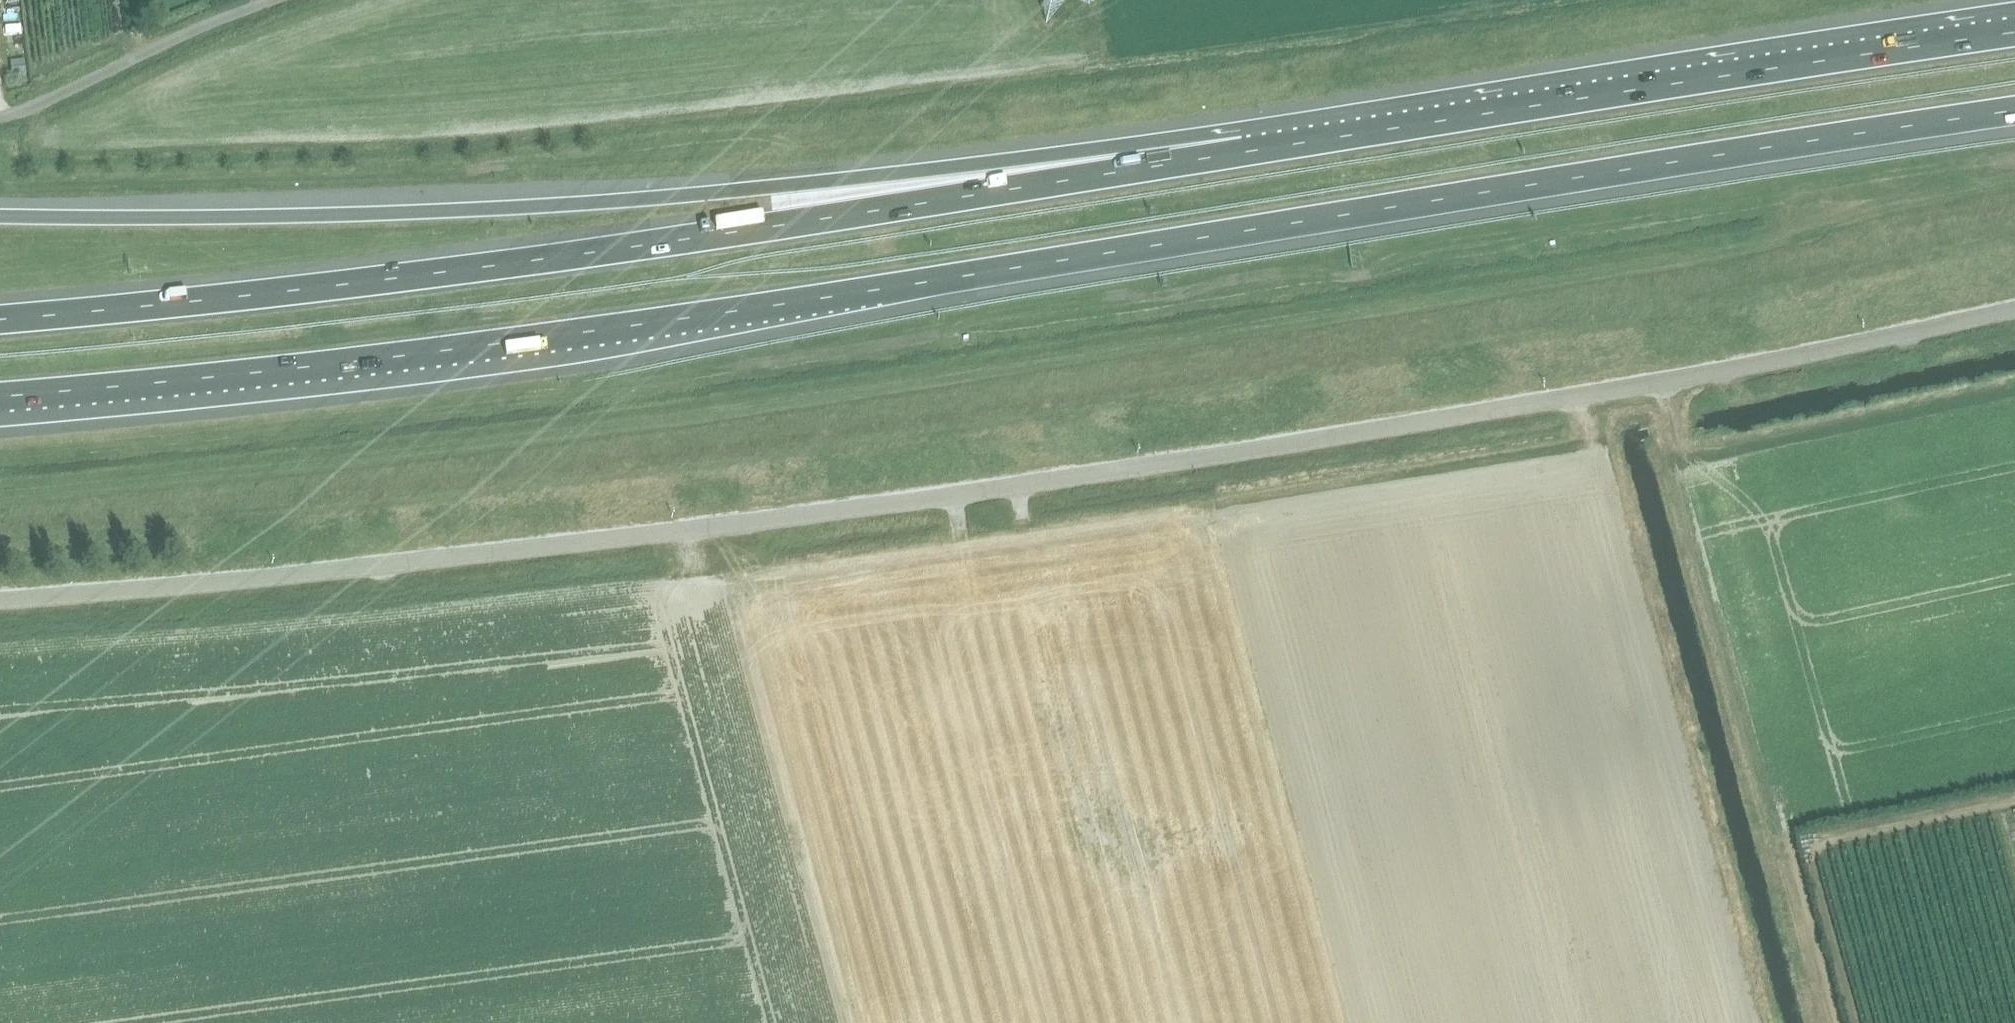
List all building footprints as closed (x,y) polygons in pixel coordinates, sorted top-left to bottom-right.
[(13,77),(26,76),(24,61),(11,63),(13,77)]
